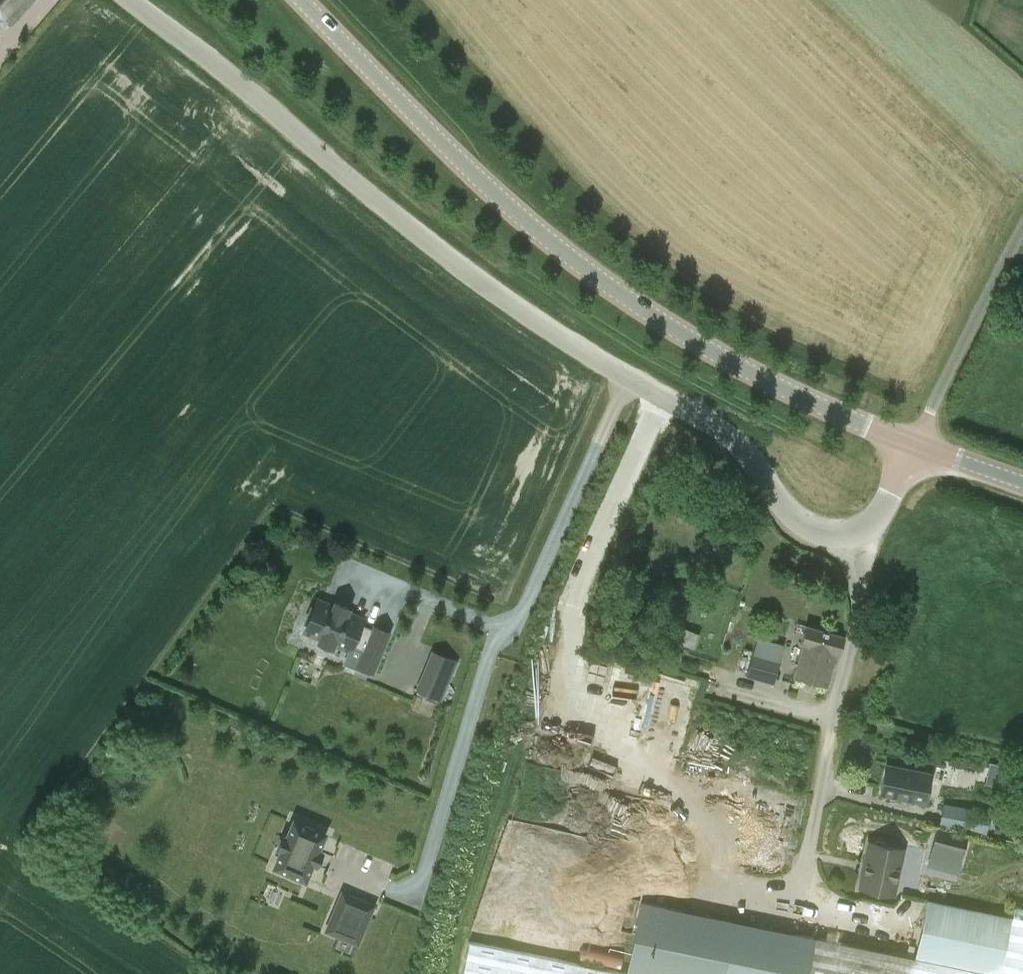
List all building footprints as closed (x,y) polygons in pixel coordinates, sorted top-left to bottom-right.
[(1,14),(0,15),(0,25),(3,28),(9,21),(11,23),(33,0),(0,0),(0,13),(1,14)] [(364,650),(358,665),(372,671),(388,633),(374,627),(373,629),(360,623),(362,619),(346,613),(348,608),(336,603),(334,607),(318,601),(315,609),(311,607),(305,621),(309,622),(305,630),(321,637),(320,641),(332,646),(334,642),(350,649),(351,645),(364,650)] [(796,675),(827,684),(836,651),(839,652),(844,635),(806,625),(802,642),(805,643),(796,675)] [(700,634),(683,627),(678,639),(677,641),(694,648),(700,634)] [(773,685),(783,647),(756,640),(753,651),(740,647),(734,671),(746,674),(746,677),(773,685)] [(457,661),(433,651),(417,690),(440,700),(457,661)] [(887,764),(881,794),(925,802),(931,773),(887,764)] [(985,833),(1004,838),(1006,828),(987,823),(989,813),(943,804),(939,824),(985,833)] [(325,834),(292,821),(273,867),(305,881),(325,834)] [(968,835),(937,827),(931,848),(962,857),(968,835)] [(904,849),(889,845),(886,842),(878,840),(875,843),(870,842),(861,887),(889,893),(891,883),(896,884),(904,849)] [(343,893),(327,930),(357,942),(372,905),(343,893)] [(927,900),(916,956),(998,973),(1010,917),(927,900)] [(463,973),(717,973),(728,919),(641,901),(626,973),(469,941),(463,973)] [(1014,906),(999,973),(1022,973),(1022,908),(1014,906)] [(815,937),(814,937),(792,932),(783,973),(996,973),(815,937)]
